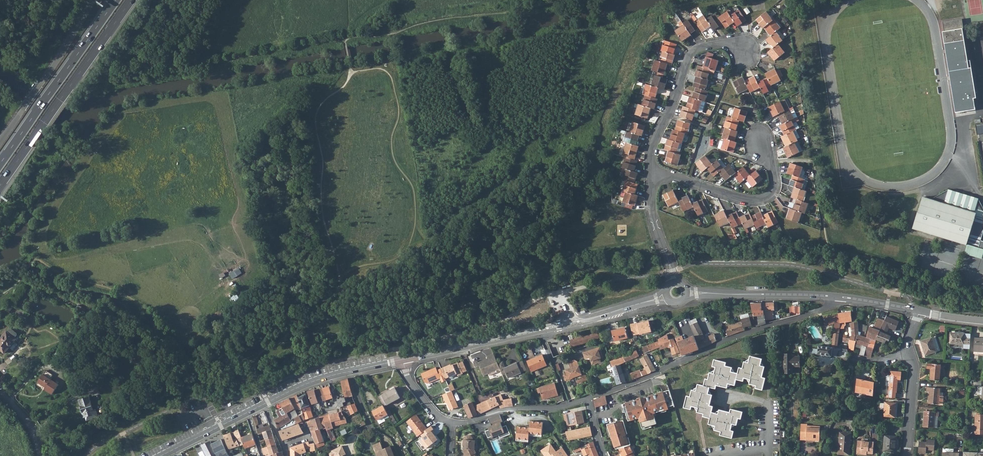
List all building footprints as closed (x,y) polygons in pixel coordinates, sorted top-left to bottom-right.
[(739,10),(730,16),(735,23),(737,27),(746,21),(739,10)] [(727,12),(718,18),(723,25),(726,29),(735,23),(730,16),(727,12)] [(765,12),(755,20),(762,28),(763,28),(772,20),(765,12)] [(715,14),(706,21),(710,27),(713,31),(723,25),(718,18),(715,14)] [(703,16),(694,22),(699,29),(702,33),(710,27),(706,21),(703,16)] [(691,18),(682,24),(683,26),(690,35),(699,29),(694,22),(691,18)] [(772,20),(763,28),(770,36),(775,32),(780,28),(773,19),(772,20)] [(964,109),(975,108),(974,99),(976,98),(970,60),(967,61),(962,29),(964,29),(962,19),(942,22),(944,32),(943,32),(944,44),(946,44),(947,48),(953,47),(954,53),(946,54),(947,63),(949,63),(949,66),(948,66),(949,75),(956,74),(956,80),(950,80),(952,90),(953,90),(953,92),(952,92),(954,102),(962,101),(964,109)] [(683,26),(675,32),(682,43),(691,37),(690,35),(683,26)] [(770,36),(765,40),(772,49),(777,44),(782,40),(775,32),(770,36)] [(663,41),(660,51),(661,52),(672,55),(675,45),(663,41)] [(772,49),(767,52),(774,61),(784,53),(777,44),(772,49)] [(946,44),(944,44),(946,54),(954,53),(953,47),(947,48),(946,44)] [(661,52),(658,62),(666,65),(671,66),(674,56),(672,55),(661,52)] [(705,57),(702,68),(709,70),(715,72),(718,61),(705,57)] [(654,61),(651,71),(663,75),(666,65),(658,62),(654,61)] [(697,66),(694,76),(696,77),(706,80),(709,70),(702,68),(697,66)] [(774,68),(764,73),(766,78),(770,85),(780,80),(779,77),(782,75),(779,69),(776,71),(774,68)] [(653,76),(650,86),(657,88),(662,90),(665,80),(653,76)] [(754,76),(744,81),(748,88),(750,92),(759,88),(757,83),(754,76)] [(696,77),(692,87),(695,88),(705,91),(708,81),(706,80),(696,77)] [(742,77),(732,82),(738,93),(748,88),(744,81),(742,77)] [(766,78),(757,83),(759,88),(763,94),(772,89),(770,85),(766,78)] [(644,84),(641,95),(644,96),(653,99),(657,88),(650,86),(644,84)] [(695,88),(692,99),(701,101),(705,102),(708,92),(705,91),(695,88)] [(644,96),(641,106),(649,108),(653,109),(656,100),(653,99),(644,96)] [(689,98),(685,108),(695,111),(698,112),(702,113),(705,102),(701,101),(692,99),(689,98)] [(975,110),(975,108),(964,109),(962,101),(954,102),(955,113),(975,110)] [(769,107),(768,107),(773,117),(777,115),(784,111),(779,102),(769,107)] [(641,106),(637,105),(634,115),(646,119),(649,108),(641,106)] [(682,107),(679,117),(692,121),(695,111),(685,108),(682,107)] [(734,108),(731,118),(739,121),(744,122),(747,112),(734,108)] [(784,111),(777,115),(782,124),(790,120),(794,119),(789,109),(784,111)] [(726,117),(723,128),(725,128),(736,132),(739,121),(731,118),(726,117)] [(782,124),(779,126),(784,135),(792,131),(795,130),(790,120),(782,124)] [(678,121),(675,131),(685,134),(687,135),(691,124),(678,121)] [(632,122),(628,132),(638,135),(641,136),(644,126),(632,122)] [(974,125),(975,135),(982,133),(982,123),(974,125)] [(725,128),(722,138),(725,139),(735,142),(738,132),(736,132),(725,128)] [(673,131),(670,141),(680,144),(682,144),(685,134),(675,131),(673,131)] [(784,135),(781,137),(786,147),(794,143),(797,141),(792,131),(784,135)] [(626,132),(623,142),(625,143),(635,146),(638,135),(628,132),(626,132)] [(718,149),(722,150),(734,154),(737,143),(735,142),(725,139),(724,143),(720,142),(718,149)] [(667,140),(664,150),(668,152),(677,154),(680,144),(670,141),(667,140)] [(635,146),(625,143),(621,157),(623,158),(633,161),(637,146),(635,146)] [(786,147),(782,148),(787,158),(799,153),(794,143),(786,147)] [(677,154),(668,152),(665,162),(678,165),(681,155),(677,154)] [(705,156),(695,164),(702,172),(707,169),(712,165),(705,156)] [(623,158),(620,168),(624,169),(633,172),(636,161),(633,161),(623,158)] [(712,165),(707,169),(714,177),(719,173),(727,167),(719,158),(712,165)] [(790,163),(787,173),(792,175),(799,178),(802,167),(790,163)] [(727,167),(719,173),(726,181),(733,175),(736,173),(729,165),(727,167)] [(736,173),(733,175),(740,184),(746,179),(751,175),(743,167),(736,173)] [(624,169),(621,180),(625,181),(634,183),(637,173),(633,172),(624,169)] [(751,175),(746,179),(753,187),(763,179),(756,171),(751,175)] [(792,175),(789,185),(794,187),(801,190),(804,179),(799,178),(792,175)] [(625,181),(622,191),(625,193),(634,195),(637,184),(634,183),(625,181)] [(794,187),(790,197),(795,199),(803,202),(806,192),(801,190),(794,187)] [(915,230),(964,245),(982,250),(982,251),(982,241),(980,240),(982,229),(982,210),(977,199),(948,189),(934,200),(926,198),(915,230)] [(677,201),(672,191),(663,196),(668,207),(677,202),(677,201)] [(634,195),(625,193),(622,203),(625,204),(632,206),(634,207),(637,196),(634,195)] [(687,196),(677,201),(677,202),(683,213),(693,208),(692,205),(687,196)] [(795,199),(792,209),(801,213),(804,214),(808,203),(803,202),(795,199)] [(701,200),(692,205),(693,208),(697,216),(707,211),(701,200)] [(789,208),(785,219),(798,223),(801,213),(792,209),(789,208)] [(724,210),(713,215),(719,227),(729,222),(727,217),(724,210)] [(772,211),(763,216),(766,223),(768,228),(778,223),(772,211)] [(736,212),(727,217),(729,222),(732,228),(742,223),(739,218),(736,212)] [(761,212),(751,217),(754,224),(757,229),(758,231),(760,229),(759,227),(766,223),(763,216),(761,212)] [(749,213),(739,218),(742,223),(745,229),(754,224),(751,217),(749,213)] [(982,250),(964,245),(962,253),(980,258),(982,250)] [(233,279),(243,273),(240,268),(230,273),(233,279)] [(762,303),(750,303),(753,313),(755,323),(756,327),(765,324),(765,323),(765,320),(764,314),(763,310),(762,303)] [(29,314),(19,308),(18,307),(15,312),(26,318),(29,314)] [(842,313),(838,313),(839,322),(839,329),(843,329),(842,327),(842,322),(844,322),(852,321),(851,311),(843,312),(842,313)] [(740,319),(741,322),(742,325),(743,328),(752,325),(752,324),(755,323),(753,313),(748,315),(748,317),(740,319)] [(832,314),(823,315),(825,325),(832,324),(833,324),(833,334),(839,334),(839,332),(839,329),(839,322),(838,313),(832,314)] [(884,320),(880,329),(883,331),(887,332),(888,328),(894,330),(898,321),(894,320),(893,319),(886,316),(884,320)] [(873,329),(869,327),(868,332),(867,336),(866,338),(869,339),(876,341),(876,339),(880,329),(884,320),(878,318),(873,329)] [(637,323),(630,324),(632,335),(639,333),(640,334),(651,331),(649,321),(637,323)] [(727,329),(725,329),(727,336),(729,335),(732,335),(735,333),(738,332),(744,330),(743,328),(742,325),(741,322),(738,322),(736,323),(734,323),(726,326),(727,329)] [(851,331),(851,336),(857,335),(858,335),(858,323),(858,322),(855,322),(853,323),(850,323),(851,331)] [(697,323),(690,326),(694,335),(694,336),(701,333),(702,333),(697,323)] [(855,344),(854,347),(856,347),(856,345),(861,346),(860,351),(859,355),(860,355),(864,356),(866,347),(869,339),(866,338),(865,337),(864,337),(865,332),(866,330),(867,327),(858,323),(858,335),(857,335),(856,341),(855,344)] [(9,327),(6,331),(5,331),(0,338),(0,350),(4,352),(7,348),(8,349),(16,339),(19,334),(9,327)] [(625,327),(611,331),(612,334),(609,334),(611,342),(614,341),(628,337),(625,327)] [(880,329),(876,339),(883,342),(885,339),(889,341),(890,336),(882,333),(883,331),(880,329)] [(950,332),(950,343),(963,344),(963,348),(969,348),(970,334),(964,334),(964,333),(950,332)] [(570,340),(572,347),(598,338),(597,333),(570,340)] [(701,333),(694,336),(695,337),(699,349),(716,341),(714,334),(703,339),(701,333)] [(825,346),(824,355),(831,357),(832,353),(836,354),(837,349),(837,344),(839,334),(833,334),(831,347),(825,346)] [(672,353),(678,350),(677,346),(676,343),(673,338),(669,340),(667,336),(661,337),(658,339),(659,340),(657,341),(659,347),(669,345),(670,347),(672,353)] [(681,337),(676,339),(678,344),(680,350),(682,356),(693,353),(692,351),(699,349),(695,337),(694,336),(690,338),(685,340),(684,341),(682,336),(681,337)] [(921,340),(924,350),(925,350),(927,354),(936,351),(931,337),(921,340)] [(973,351),(982,352),(982,339),(974,338),(973,351)] [(866,347),(864,356),(866,356),(871,357),(876,341),(869,339),(866,347)] [(645,345),(642,346),(645,350),(649,349),(650,351),(659,347),(657,341),(646,346),(645,345)] [(154,344),(139,355),(144,363),(160,353),(154,344)] [(817,345),(816,354),(824,355),(825,346),(817,345)] [(594,363),(601,361),(599,357),(603,356),(599,347),(583,353),(585,358),(591,356),(594,363)] [(636,349),(623,355),(626,361),(632,358),(632,359),(639,355),(638,353),(636,349)] [(212,352),(205,357),(209,361),(216,356),(212,352)] [(228,352),(220,360),(228,368),(236,360),(228,352)] [(500,370),(493,352),(486,355),(487,358),(477,361),(476,359),(473,360),(476,366),(479,365),(482,375),(487,373),(488,375),(500,370)] [(646,357),(642,359),(644,364),(643,365),(646,370),(648,374),(656,370),(655,369),(647,355),(646,354),(645,355),(646,357)] [(791,354),(784,354),(784,373),(791,373),(791,366),(800,366),(800,356),(791,356),(791,354)] [(542,355),(527,361),(532,371),(545,366),(543,360),(544,359),(542,355)] [(686,395),(683,407),(690,409),(691,406),(698,408),(696,412),(703,414),(703,416),(709,418),(708,424),(715,426),(714,430),(720,432),(720,435),(731,438),(733,431),(730,430),(732,424),(736,425),(738,419),(741,419),(742,412),(731,409),(730,412),(719,410),(718,414),(711,412),(713,406),(709,405),(712,395),(708,393),(710,387),(715,388),(716,384),(727,387),(728,383),(735,385),(736,379),(743,381),(744,378),(750,379),(749,384),(756,386),(755,388),(762,390),(765,378),(762,377),(764,367),(760,365),(762,359),(750,356),(748,362),(744,361),(742,368),(739,367),(738,373),(731,371),(732,367),(725,366),(726,362),(714,359),(712,366),(716,367),(714,373),(710,372),(708,379),(705,378),(703,385),(697,383),(696,390),(691,389),(690,396),(686,395)] [(618,358),(610,361),(611,363),(615,376),(618,384),(620,384),(621,384),(626,382),(621,369),(618,358)] [(598,363),(600,367),(607,365),(606,363),(610,361),(610,359),(598,363)] [(587,380),(585,373),(582,374),(578,361),(575,360),(568,362),(571,369),(566,370),(568,374),(564,375),(565,377),(566,376),(566,378),(565,378),(566,380),(570,379),(575,377),(577,383),(587,380)] [(444,366),(440,367),(445,377),(457,373),(458,375),(463,373),(462,372),(467,370),(463,361),(459,363),(458,362),(445,367),(444,366)] [(523,361),(517,364),(520,373),(527,370),(523,361)] [(502,362),(497,363),(500,370),(501,373),(505,372),(508,378),(520,373),(517,364),(516,364),(510,366),(505,368),(502,362)] [(928,362),(927,368),(931,368),(930,379),(940,380),(941,364),(928,362)] [(445,377),(440,367),(437,369),(436,366),(421,372),(424,381),(428,382),(440,377),(441,381),(445,379),(445,377)] [(886,393),(886,396),(897,397),(899,378),(901,378),(902,370),(891,369),(889,393),(886,393)] [(640,372),(632,375),(634,379),(648,374),(646,370),(640,372)] [(41,375),(36,383),(45,388),(43,390),(51,395),(58,385),(41,375)] [(347,378),(340,381),(344,397),(344,398),(352,396),(347,378)] [(856,383),(855,392),(873,396),(874,382),(856,379),(856,383)] [(555,383),(539,388),(542,399),(554,396),(555,397),(559,396),(555,383)] [(328,386),(322,388),(325,400),(332,398),(328,386)] [(394,386),(381,393),(386,403),(399,396),(394,386)] [(927,387),(927,390),(927,391),(930,391),(929,396),(929,403),(938,404),(939,404),(939,403),(942,403),(943,403),(944,396),(943,395),(940,395),(940,388),(927,387)] [(322,388),(314,389),(318,402),(325,400),(322,388)] [(314,389),(307,392),(312,404),(316,403),(318,407),(320,407),(318,402),(314,389)] [(450,390),(441,394),(445,402),(447,402),(447,403),(446,404),(448,408),(450,409),(457,406),(451,390),(450,390)] [(674,405),(669,390),(644,397),(644,398),(638,400),(638,399),(623,404),(628,419),(638,416),(639,417),(642,428),(656,424),(652,411),(659,409),(660,411),(667,409),(667,407),(674,405)] [(296,395),(289,398),(298,416),(302,413),(300,408),(309,405),(305,394),(298,398),(296,395)] [(501,394),(492,398),(475,406),(479,414),(499,405),(500,409),(506,407),(513,406),(511,398),(503,400),(501,394)] [(606,395),(594,399),(595,407),(596,411),(599,410),(598,406),(607,404),(606,395)] [(89,396),(78,400),(84,416),(85,416),(87,420),(99,416),(96,409),(93,410),(89,396)] [(344,397),(337,399),(339,408),(343,406),(342,402),(345,401),(344,398),(344,397)] [(279,417),(274,419),(278,428),(281,427),(282,429),(297,423),(295,418),(298,416),(289,398),(280,402),(283,407),(278,410),(277,413),(279,417)] [(881,410),(881,415),(896,416),(896,408),(896,402),(886,401),(885,411),(881,410)] [(343,412),(341,412),(345,418),(359,411),(355,403),(347,406),(346,406),(350,412),(345,415),(343,412)] [(464,406),(469,418),(478,415),(472,403),(464,406)] [(298,416),(295,418),(297,423),(304,419),(306,419),(313,417),(309,405),(300,408),(302,413),(298,416)] [(388,414),(383,405),(373,410),(378,420),(388,415),(388,414)] [(581,410),(568,413),(571,425),(584,422),(581,410)] [(925,410),(923,427),(938,428),(939,416),(939,412),(925,410)] [(330,414),(324,416),(327,423),(324,424),(327,430),(330,429),(333,428),(332,425),(334,425),(333,423),(336,422),(336,421),(342,419),(345,418),(341,412),(339,412),(330,414)] [(417,414),(408,420),(418,435),(420,433),(427,428),(417,414)] [(499,414),(487,419),(489,426),(498,422),(502,421),(499,414)] [(974,430),(982,430),(982,414),(975,414),(974,430)] [(324,416),(319,418),(322,425),(324,424),(327,423),(324,416)] [(319,418),(312,420),(316,431),(320,429),(323,428),(322,425),(319,418)] [(312,420),(308,422),(318,448),(325,445),(324,443),(323,444),(322,442),(324,441),(320,429),(316,431),(312,420)] [(612,438),(616,449),(619,448),(629,445),(630,445),(628,437),(626,438),(625,435),(627,434),(623,420),(621,421),(621,422),(616,423),(616,422),(607,424),(611,439),(612,438)] [(517,427),(516,439),(528,440),(529,434),(541,435),(542,423),(530,421),(529,428),(517,427)] [(498,422),(489,426),(486,427),(487,431),(485,432),(487,438),(490,437),(490,438),(498,435),(500,440),(511,435),(506,424),(500,426),(498,422)] [(298,424),(286,428),(291,437),(304,433),(298,424)] [(800,424),(800,434),(806,434),(806,437),(806,440),(811,440),(811,438),(819,438),(819,435),(820,426),(807,426),(807,424),(800,424)] [(269,425),(257,430),(258,434),(271,429),(269,425)] [(427,428),(420,433),(424,438),(420,440),(426,448),(438,439),(434,434),(435,433),(433,429),(434,429),(431,425),(427,428)] [(291,437),(286,428),(279,431),(283,440),(291,437)] [(271,429),(258,434),(260,441),(265,439),(273,436),(271,429)] [(330,429),(327,430),(332,441),(347,433),(346,431),(339,434),(337,430),(331,432),(330,429)] [(572,431),(566,432),(568,440),(578,438),(592,436),(591,429),(578,432),(577,430),(574,430),(574,429),(572,430),(572,431)] [(241,438),(238,430),(233,431),(236,439),(233,440),(230,433),(223,436),(229,450),(243,445),(241,438)] [(840,433),(839,455),(850,455),(851,434),(840,433)] [(252,434),(241,438),(243,445),(245,448),(256,444),(252,434)] [(885,434),(884,450),(896,451),(898,436),(885,434)] [(273,436),(265,439),(268,447),(268,448),(276,445),(273,436)] [(476,453),(474,450),(475,441),(472,441),(473,439),(470,436),(467,436),(464,438),(464,440),(463,449),(464,450),(463,452),(465,454),(464,455),(471,455),(474,455),(476,453)] [(205,455),(229,455),(220,439),(211,444),(210,441),(201,446),(205,455)] [(920,441),(919,452),(927,453),(927,450),(935,450),(935,442),(935,441),(936,440),(927,439),(927,442),(920,441)] [(859,441),(858,453),(868,454),(868,453),(874,453),(875,442),(859,441)] [(291,455),(300,455),(300,454),(306,452),(306,450),(310,449),(311,451),(314,451),(314,443),(309,444),(308,442),(290,447),(291,455)] [(576,449),(577,451),(581,450),(583,455),(584,455),(588,454),(588,455),(598,455),(594,447),(593,442),(581,447),(576,449)] [(373,446),(373,448),(376,455),(385,455),(382,449),(380,443),(373,446)] [(562,448),(556,452),(551,444),(541,450),(544,455),(568,455),(562,448)] [(265,455),(270,455),(273,455),(279,453),(276,445),(268,448),(270,453),(269,454),(265,455)] [(619,448),(619,450),(622,455),(621,455),(631,455),(634,455),(629,445),(619,448)] [(343,455),(346,455),(342,446),(331,451),(332,452),(334,455),(343,455)] [(382,449),(385,455),(394,455),(390,446),(382,449)]
